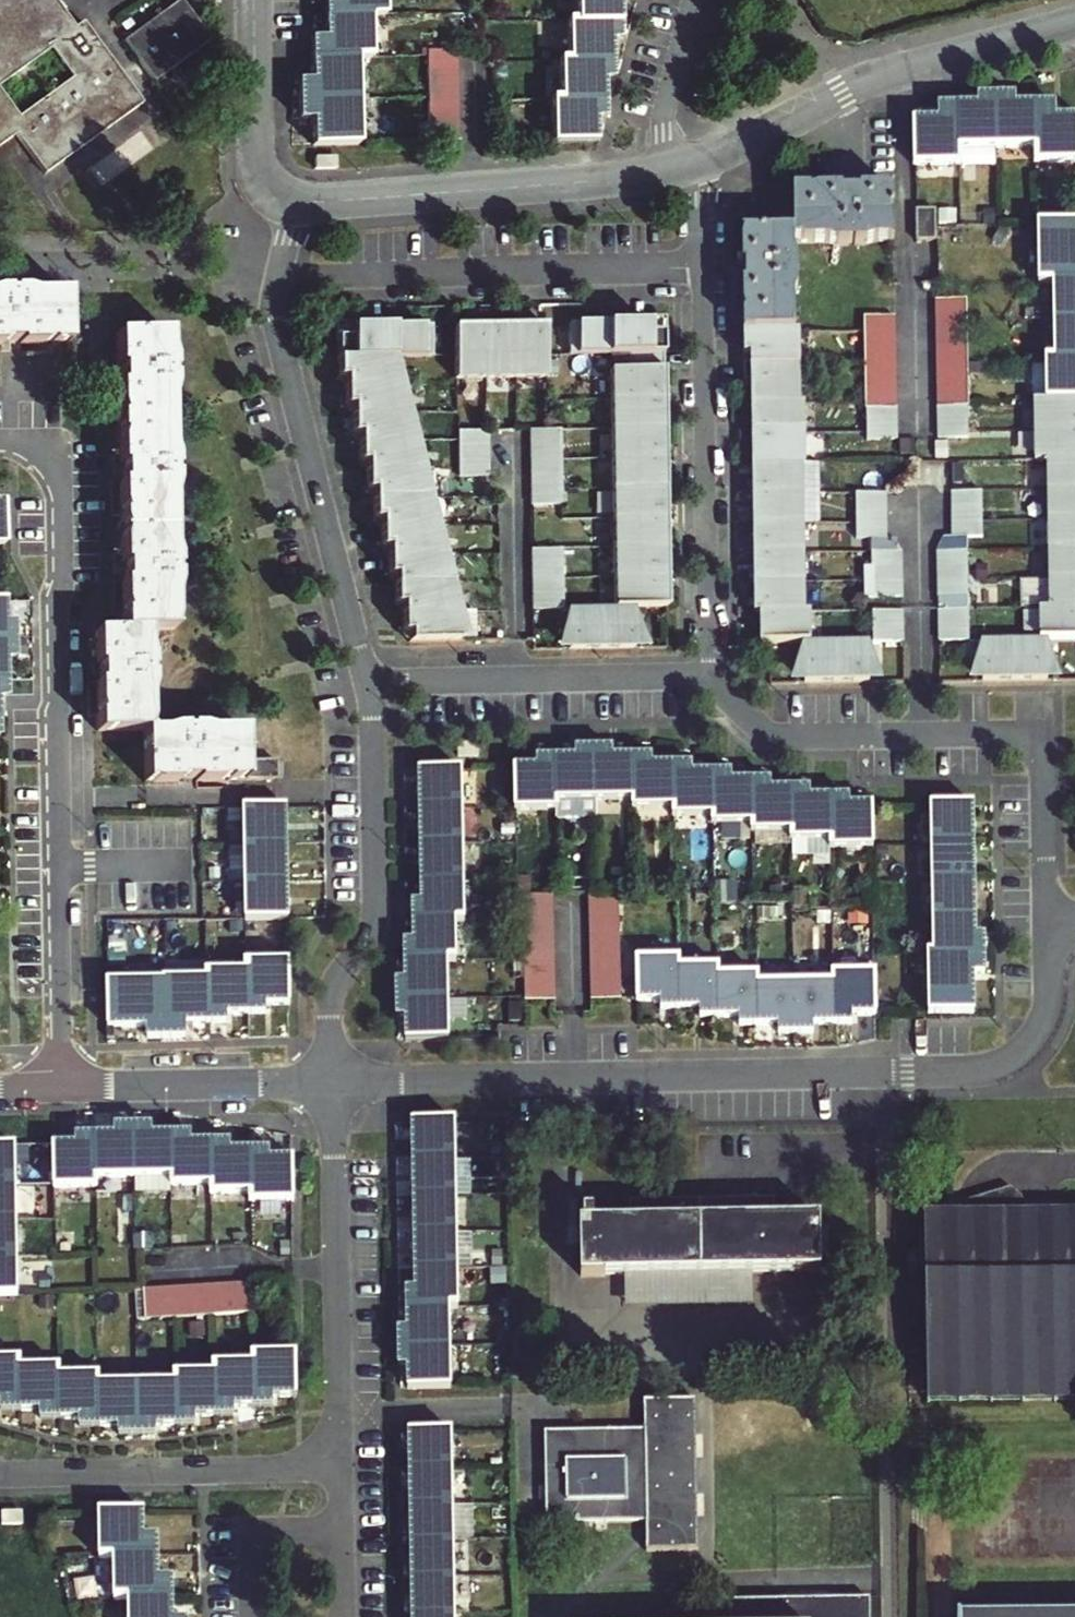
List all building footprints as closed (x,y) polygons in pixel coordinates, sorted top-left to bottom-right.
[(53,0),(0,0),(0,146),(14,136),(42,175),(140,105),(81,23),(74,29),(53,0)] [(122,41),(152,82),(209,41),(179,0),(177,0),(122,41)] [(325,19),(367,18),(380,18),(380,0),(325,0),(325,19)] [(576,22),(615,21),(614,0),(619,0),(575,0),(576,22)] [(326,40),(311,41),(310,47),(311,62),(353,60),(368,60),(367,18),(325,19),(326,40)] [(615,38),(615,21),(576,22),(566,23),(568,61),(607,59),(607,39),(615,38)] [(455,42),(424,44),(426,133),(456,132),(455,42)] [(607,59),(568,61),(558,61),(559,101),(599,100),(598,80),(608,79),(607,59)] [(353,60),(311,62),(312,83),(298,83),(298,102),(354,101),(353,60)] [(1013,99),(995,100),(996,148),(1034,148),(1033,107),(1014,108),(1013,99)] [(599,100),(559,101),(550,101),(552,142),(590,141),(590,119),(599,118),(599,100)] [(957,109),(958,149),(996,148),(995,100),(978,100),(978,109),(957,109)] [(355,145),(354,101),(298,102),(298,119),(312,119),(313,145),(355,145)] [(1033,107),(1034,148),(1035,163),(1074,162),(1074,121),(1052,121),(1052,107),(1033,107)] [(914,124),(915,167),(958,165),(958,149),(957,109),(940,109),(939,123),(914,124)] [(337,157),(315,157),(315,169),(337,168),(337,157)] [(746,240),(742,246),(743,271),(746,272),(747,288),(743,290),(743,309),(748,318),(742,320),(743,324),(748,333),(748,335),(757,335),(796,334),(795,304),(799,287),(798,277),(794,276),(794,273),(798,271),(798,258),(794,254),(793,245),(829,244),(837,248),(848,248),(848,243),(855,243),(855,247),(866,247),(874,243),(893,243),(892,197),(885,192),(859,192),(859,196),(840,196),(840,193),(821,193),(810,198),(809,193),(800,193),(792,199),(793,234),(742,235),(742,237),(746,240)] [(914,242),(935,242),(935,210),(925,210),(914,210),(914,242)] [(1037,226),(1038,285),(1053,285),(1074,284),(1074,226),(1037,226)] [(1053,285),(1053,322),(1074,321),(1074,284),(1053,285)] [(0,346),(0,342),(18,342),(18,345),(44,345),(50,341),(50,344),(69,344),(67,293),(32,294),(25,290),(11,291),(12,294),(6,294),(6,291),(0,291),(0,346)] [(963,304),(932,304),(934,411),(966,410),(963,304)] [(647,325),(647,335),(662,335),(662,341),(664,340),(664,320),(644,320),(644,325),(647,325)] [(894,321),(861,322),(863,412),(896,411),(894,321)] [(1053,322),(1054,360),(1074,360),(1074,321),(1053,322)] [(338,339),(352,339),(352,329),(355,329),(355,323),(335,324),(335,345),(338,345),(338,339)] [(647,335),(647,325),(644,325),(567,327),(568,357),(626,356),(626,371),(611,371),(613,608),(566,609),(566,624),(565,624),(564,625),(562,625),(561,626),(561,627),(560,629),(560,630),(560,631),(560,633),(561,634),(562,635),(563,636),(564,636),(565,637),(566,637),(567,649),(632,649),(631,636),(632,636),(633,636),(634,635),(635,635),(636,634),(637,632),(637,631),(638,630),(638,629),(637,627),(637,626),(636,625),(635,624),(634,624),(632,623),(631,623),(631,608),(665,608),(662,341),(662,335),(647,335)] [(545,327),(455,328),(455,381),(545,380),(545,327)] [(352,339),(338,339),(338,379),(345,379),(345,407),(352,407),(352,435),(359,435),(359,463),(366,463),(366,491),(373,490),(373,519),(380,519),(380,547),(387,547),(387,575),(394,575),(394,604),(401,604),(401,632),(408,631),(408,641),(456,641),(456,612),(450,612),(449,584),(443,584),(442,555),(436,555),(435,528),(429,528),(428,499),(422,499),(421,471),(415,471),(414,443),(408,443),(408,415),(401,415),(401,387),(394,388),(394,359),(432,359),(431,328),(386,329),(352,329),(352,339)] [(176,570),(176,556),(172,546),(171,495),(175,489),(175,478),(171,477),(171,471),(175,470),(174,461),(171,452),(170,396),(173,391),(173,379),(170,379),(170,372),(173,372),(173,363),(169,356),(169,333),(118,333),(119,366),(122,367),(122,385),(118,385),(118,398),(121,398),(121,402),(119,402),(119,409),(123,416),(119,417),(119,425),(124,430),(119,431),(119,434),(123,434),(120,441),(120,465),(124,465),(124,482),(120,482),(121,507),(124,513),(121,515),(121,531),(125,533),(121,538),(122,563),(126,563),(126,581),(122,581),(122,599),(127,604),(122,606),(122,613),(127,620),(122,623),(122,631),(94,631),(95,665),(100,665),(100,683),(95,683),(96,707),(100,715),(96,717),(97,733),(148,733),(147,694),(151,686),(150,676),(147,676),(147,671),(150,670),(151,658),(147,651),(146,630),(174,629),(173,593),(177,587),(177,574),(173,574),(173,570),(176,570)] [(798,365),(798,334),(796,334),(757,335),(748,335),(742,335),(743,357),(749,357),(749,366),(798,365)] [(1074,400),(1074,360),(1054,360),(1046,360),(1047,400),(1074,400)] [(749,366),(743,366),(743,383),(750,383),(750,406),(799,405),(798,365),(749,366)] [(1031,400),(1032,431),(1074,430),(1074,400),(1047,400),(1031,400)] [(799,405),(750,406),(751,435),(802,435),(801,405),(799,405)] [(966,410),(934,411),(934,425),(966,425),(966,410)] [(896,411),(863,412),(863,426),(896,426),(896,411)] [(966,425),(934,425),(935,440),(966,440),(966,425)] [(896,426),(863,426),(863,441),(897,441),(896,426)] [(1032,431),(1032,462),(1044,461),(1074,461),(1074,430),(1032,431)] [(559,431),(529,431),(530,506),(560,506),(559,431)] [(487,432),(456,432),(456,479),(488,479),(487,432)] [(802,435),(751,435),(751,465),(800,465),(802,465),(802,435)] [(1044,461),(1044,491),(1074,491),(1074,461),(1044,461)] [(800,465),(751,465),(752,495),(801,494),(800,465)] [(1044,491),(1045,521),(1074,520),(1074,491),(1044,491)] [(980,492),(950,493),(950,508),(981,507),(980,492)] [(884,493),(854,493),(854,508),(884,508),(884,493)] [(801,494),(752,495),(752,524),(801,524),(801,494)] [(981,507),(950,508),(951,522),(981,522),(981,507)] [(884,508),(854,508),(854,523),(885,523),(884,508)] [(1045,521),(1045,550),(1074,550),(1074,520),(1045,521)] [(981,522),(951,522),(951,537),(981,537),(981,522)] [(885,523),(854,523),(855,538),(870,538),(870,552),(885,551),(885,539),(885,538),(885,523)] [(801,524),(752,524),(753,554),(802,553),(801,524)] [(893,538),(885,539),(885,551),(894,551),(893,538)] [(561,549),(530,549),(531,609),(562,609),(561,549)] [(1045,550),(1046,580),(1074,580),(1074,550),(1045,550)] [(885,551),(870,552),(870,567),(901,566),(901,551),(894,551),(885,551)] [(966,552),(936,552),(936,567),(966,567),(966,552)] [(802,553),(753,554),(753,584),(803,583),(803,574),(802,553)] [(901,566),(870,567),(871,582),(901,581),(901,566)] [(966,567),(936,567),(936,582),(967,582),(966,567)] [(1019,581),(1019,610),(1037,610),(1046,610),(1074,609),(1074,580),(1046,580),(1019,581)] [(901,581),(871,582),(871,597),(901,597),(901,581)] [(967,582),(936,582),(937,597),(967,597),(967,582)] [(803,583),(753,584),(754,614),(759,613),(804,613),(803,583)] [(2,603),(0,603),(0,643),(11,643),(11,626),(3,626),(2,603)] [(632,649),(645,648),(631,608),(631,623),(632,623),(634,624),(635,624),(636,625),(637,626),(637,627),(638,629),(638,630),(637,631),(637,632),(636,634),(635,635),(634,635),(633,636),(632,636),(631,636),(632,649)] [(565,624),(566,624),(566,609),(553,649),(567,649),(566,637),(565,637),(564,636),(563,636),(562,635),(561,634),(560,633),(560,631),(560,630),(560,629),(561,627),(561,626),(562,625),(564,625),(565,624)] [(1037,610),(1037,640),(1046,640),(1047,640),(1074,640),(1074,609),(1046,610),(1037,610)] [(967,611),(937,612),(937,627),(967,626),(967,611)] [(902,612),(871,613),(872,643),(902,642),(902,612)] [(804,613),(759,613),(760,644),(802,643),(803,643),(810,643),(809,613),(804,613)] [(967,626),(937,627),(937,642),(968,641),(967,626)] [(1037,640),(1013,641),(1014,681),(1046,680),(1046,667),(1048,667),(1049,666),(1050,666),(1051,665),(1052,664),(1052,662),(1052,661),(1052,660),(1052,658),(1051,657),(1050,656),(1050,655),(1048,655),(1047,654),(1046,654),(1046,640),(1037,640)] [(1060,679),(1047,640),(1046,640),(1046,654),(1047,654),(1048,655),(1050,655),(1050,656),(1051,657),(1052,658),(1052,660),(1052,661),(1052,662),(1052,664),(1051,665),(1050,666),(1049,666),(1048,667),(1046,667),(1046,680),(1060,679)] [(981,641),(980,641),(968,682),(981,682),(981,669),(980,669),(979,668),(977,668),(976,667),(976,666),(975,665),(975,663),(975,662),(975,661),(975,660),(976,658),(977,658),(978,657),(980,656),(981,656),(981,641)] [(1014,681),(1013,641),(981,641),(981,656),(980,656),(978,657),(977,658),(976,658),(975,660),(975,661),(975,662),(975,663),(975,665),(976,666),(976,667),(977,668),(979,668),(980,669),(981,669),(981,682),(1014,681)] [(836,643),(836,683),(869,683),(869,670),(870,670),(871,670),(872,669),(873,668),(874,667),(875,666),(875,665),(875,663),(875,662),(874,661),(874,660),(873,659),(871,658),(870,658),(869,658),(868,642),(836,643)] [(870,642),(868,642),(869,658),(870,658),(871,658),(873,659),(874,660),(874,661),(875,662),(875,663),(875,665),(875,666),(874,667),(873,668),(872,669),(871,670),(870,670),(869,670),(869,683),(883,683),(870,642)] [(3,680),(3,658),(11,658),(11,643),(0,643),(0,680),(3,680)] [(803,643),(802,643),(790,684),(804,684),(804,671),(803,671),(801,671),(800,670),(799,669),(798,668),(798,667),(798,666),(797,664),(798,663),(798,662),(799,661),(800,660),(801,659),(802,659),(804,659),(803,643)] [(810,643),(803,643),(804,659),(802,659),(801,659),(800,660),(799,661),(798,662),(798,663),(797,664),(798,666),(798,667),(798,668),(799,669),(800,670),(801,671),(803,671),(804,671),(804,684),(836,683),(836,643),(810,643)] [(148,733),(149,782),(162,785),(182,784),(182,781),(200,781),(200,784),(218,784),(228,780),(228,783),(243,783),(243,762),(242,731),(206,732),(199,728),(183,728),(183,732),(177,732),(177,728),(167,728),(158,732),(148,733)] [(578,761),(557,761),(558,800),(571,800),(594,799),(593,752),(578,752),(578,761)] [(633,799),(632,761),(611,761),(611,752),(593,752),(594,799),(633,799)] [(460,771),(482,770),(481,759),(460,759),(460,771)] [(651,760),(632,761),(633,799),(633,809),(674,808),(673,768),(651,768),(651,760)] [(243,762),(243,783),(275,783),(274,761),(243,762)] [(539,771),(515,771),(516,810),(544,810),(558,810),(558,800),(557,761),(539,761),(539,771)] [(691,768),(673,768),(674,808),(674,816),(712,816),(711,776),(691,776),(691,768)] [(422,774),(422,811),(461,811),(460,773),(422,774)] [(730,776),(711,776),(712,816),(712,824),(751,824),(750,783),(730,784),(730,776)] [(789,831),(789,792),(768,792),(768,783),(750,783),(751,824),(751,832),(789,831)] [(809,792),(789,792),(789,831),(789,841),(829,840),(829,800),(809,801),(809,792)] [(594,799),(571,800),(571,818),(595,818),(594,799)] [(848,800),(829,800),(829,840),(829,850),(872,849),(871,809),(848,809),(848,800)] [(971,808),(931,808),(932,845),(971,844),(971,808)] [(285,846),(284,809),(244,810),(245,847),(285,846)] [(544,810),(516,810),(517,832),(544,831),(544,810)] [(461,811),(422,811),(422,847),(462,846),(461,811)] [(972,882),(971,844),(932,845),(933,883),(972,882)] [(285,846),(245,847),(246,884),(286,883),(285,846)] [(462,846),(422,847),(423,882),(462,881),(462,846)] [(423,882),(423,906),(413,906),(414,924),(454,922),(463,922),(462,881),(423,882)] [(478,881),(462,881),(463,922),(479,921),(478,881)] [(972,915),(972,882),(933,883),(933,916),(972,915)] [(286,883),(246,884),(246,922),(287,921),(286,883)] [(620,894),(589,895),(591,1001),(623,1001),(620,894)] [(553,896),(523,896),(525,1002),(555,1002),(553,896)] [(972,938),(972,915),(933,916),(934,955),(982,954),(982,938),(972,938)] [(454,922),(414,924),(414,944),(405,945),(405,964),(446,962),(455,962),(454,922)] [(983,972),(982,954),(934,955),(928,955),(929,1012),(972,1011),(971,972),(983,972)] [(678,961),(637,961),(638,1001),(663,1000),(663,1008),(679,1008),(679,970),(678,961)] [(397,985),(397,1001),(446,1000),(446,962),(405,964),(406,985),(397,985)] [(288,963),(247,965),(247,974),(247,1013),(265,1012),(265,1004),(289,1003),(288,963)] [(679,970),(679,1008),(701,1008),(701,1016),(716,1016),(715,978),(715,970),(679,970)] [(247,1013),(247,974),(206,976),(206,982),(207,1023),(227,1022),(226,1014),(247,1013)] [(832,984),(832,1023),(851,1023),(851,1013),(874,1013),(874,975),(832,975),(832,984)] [(740,1024),(758,1024),(757,985),(757,977),(715,978),(716,1016),(740,1016),(740,1024)] [(184,1024),(207,1023),(206,982),(163,983),(163,985),(165,1036),(185,1035),(184,1024)] [(795,984),(757,985),(758,1024),(779,1023),(779,1032),(797,1032),(795,984)] [(813,1023),(832,1023),(832,984),(795,984),(797,1032),(813,1031),(813,1023)] [(163,985),(109,987),(109,1026),(149,1025),(150,1037),(165,1036),(163,985)] [(407,1017),(408,1040),(446,1039),(446,1000),(397,1001),(397,1017),(407,1017)] [(414,1123),(414,1161),(454,1160),(453,1122),(414,1123)] [(134,1129),(134,1178),(172,1177),(171,1137),(151,1138),(151,1128),(134,1129)] [(96,1138),(96,1179),(134,1178),(134,1129),(117,1129),(117,1138),(96,1138)] [(189,1137),(171,1137),(172,1177),(172,1185),(212,1184),(211,1145),(190,1146),(189,1137)] [(55,1148),(55,1187),(96,1187),(96,1179),(96,1138),(78,1139),(78,1148),(55,1148)] [(251,1193),(250,1152),(228,1152),(228,1145),(211,1145),(212,1184),(212,1193),(251,1193)] [(15,1149),(0,1150),(0,1186),(16,1185),(15,1149)] [(267,1151),(250,1152),(251,1193),(251,1200),(291,1200),(290,1162),(267,1161),(267,1151)] [(454,1160),(414,1161),(415,1197),(454,1196),(454,1160)] [(0,1186),(0,1222),(17,1222),(16,1185),(0,1186)] [(455,1232),(454,1196),(415,1197),(416,1233),(455,1232)] [(819,1219),(774,1219),(774,1200),(641,1202),(641,1221),(581,1222),(582,1277),(820,1272),(819,1219)] [(925,1213),(929,1403),(1074,1400),(1074,1214),(1018,1215),(1017,1200),(987,1204),(955,1214),(925,1213)] [(0,1222),(0,1258),(17,1258),(17,1222),(0,1222)] [(455,1232),(416,1233),(416,1269),(456,1268),(455,1232)] [(17,1258),(0,1258),(0,1295),(18,1295),(17,1258)] [(457,1308),(456,1268),(416,1269),(417,1290),(410,1290),(410,1310),(448,1308),(457,1308)] [(250,1282),(142,1283),(144,1313),(251,1312),(250,1282)] [(401,1331),(401,1350),(449,1349),(448,1308),(410,1310),(410,1331),(401,1331)] [(411,1389),(450,1388),(449,1349),(401,1350),(401,1365),(411,1365),(411,1389)] [(272,1396),(295,1396),(294,1357),(252,1357),(253,1365),(253,1404),(272,1404),(272,1396)] [(0,1362),(0,1401),(3,1401),(3,1409),(20,1409),(19,1369),(19,1361),(0,1362)] [(253,1365),(214,1366),(214,1373),(215,1415),(233,1415),(232,1405),(253,1404),(253,1365)] [(19,1369),(20,1409),(42,1408),(43,1417),(61,1417),(60,1378),(60,1368),(19,1369)] [(194,1415),(215,1415),(214,1373),(175,1374),(175,1384),(176,1424),(195,1424),(194,1415)] [(60,1378),(61,1417),(81,1417),(81,1426),(99,1426),(98,1385),(98,1377),(60,1378)] [(154,1424),(176,1424),(175,1384),(136,1385),(137,1434),(154,1434),(154,1424)] [(98,1385),(99,1426),(121,1425),(121,1434),(137,1434),(136,1385),(98,1385)] [(645,1431),(546,1433),(547,1524),(646,1523),(647,1552),(698,1551),(695,1401),(645,1401),(645,1431)] [(411,1435),(412,1469),(451,1468),(450,1434),(411,1435)] [(452,1505),(451,1468),(412,1469),(412,1507),(452,1505)] [(452,1541),(452,1505),(412,1507),(413,1542),(452,1541)] [(24,1512),(3,1513),(3,1524),(25,1524),(24,1512)] [(116,1558),(156,1557),(156,1538),(142,1538),(142,1513),(102,1514),(102,1558),(116,1558)] [(452,1541),(413,1542),(414,1578),(453,1577),(452,1541)] [(157,1580),(156,1557),(116,1558),(117,1600),(131,1600),(172,1599),(171,1580),(157,1580)] [(453,1577),(414,1578),(414,1616),(421,1616),(454,1616),(453,1577)] [(873,1597),(725,1601),(725,1616),(874,1616),(873,1597)] [(172,1599),(131,1600),(131,1616),(172,1616),(172,1599)]
